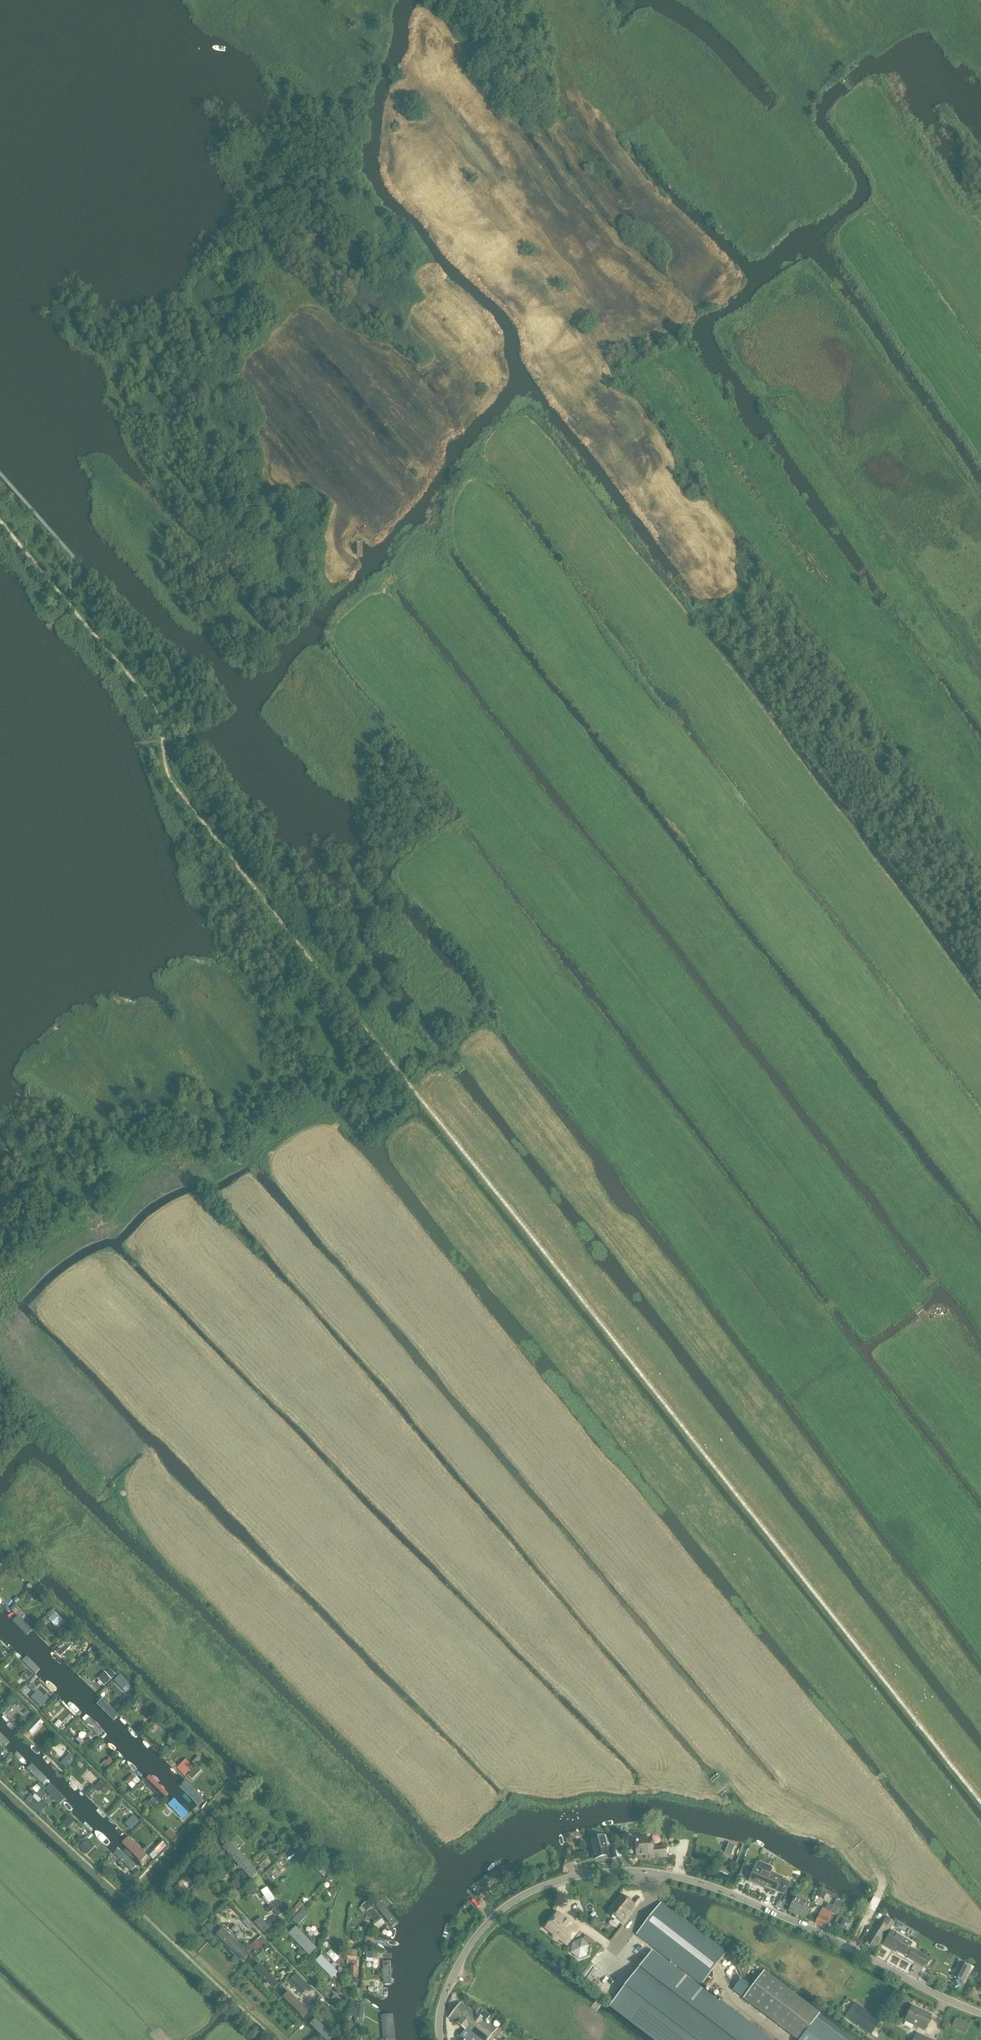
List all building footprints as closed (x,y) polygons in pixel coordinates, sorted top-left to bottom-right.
[(22,1578),(13,1569),(7,1575),(16,1584),(22,1578)] [(1,1621),(10,1612),(0,1603),(0,1620),(1,1621)] [(49,1620),(56,1628),(63,1622),(55,1614),(49,1620)] [(18,1616),(12,1622),(13,1623),(27,1636),(32,1630),(19,1617),(18,1616)] [(3,1625),(0,1628),(0,1638),(16,1653),(24,1644),(3,1625)] [(53,1652),(33,1632),(28,1637),(49,1656),(53,1652)] [(66,1641),(56,1652),(61,1657),(72,1647),(66,1641)] [(88,1653),(93,1657),(97,1652),(93,1648),(88,1653)] [(77,1675),(55,1653),(50,1658),(74,1678),(77,1675)] [(27,1657),(23,1662),(37,1675),(41,1670),(27,1657)] [(102,1676),(109,1683),(116,1675),(111,1670),(106,1674),(105,1673),(102,1676)] [(30,1672),(23,1679),(27,1683),(33,1675),(30,1672)] [(64,1690),(45,1673),(40,1679),(58,1697),(64,1690)] [(97,1695),(80,1679),(77,1682),(94,1697),(97,1695)] [(36,1693),(31,1698),(41,1708),(46,1703),(36,1693)] [(143,1707),(148,1702),(142,1696),(137,1701),(143,1707)] [(6,1714),(19,1701),(16,1698),(3,1711),(6,1714)] [(101,1699),(96,1704),(97,1705),(112,1720),(117,1715),(101,1699)] [(82,1713),(71,1703),(66,1704),(77,1715),(82,1713)] [(88,1716),(82,1721),(102,1740),(107,1734),(88,1716)] [(138,1734),(119,1716),(115,1720),(134,1738),(138,1734)] [(156,1723),(165,1732),(171,1726),(162,1717),(156,1723)] [(37,1719),(29,1728),(34,1733),(42,1724),(37,1719)] [(61,1730),(65,1727),(60,1722),(57,1726),(61,1730)] [(16,1730),(9,1724),(7,1727),(13,1733),(16,1730)] [(4,1747),(10,1741),(0,1731),(0,1742),(4,1747)] [(70,1741),(74,1737),(68,1731),(65,1735),(70,1741)] [(125,1752),(109,1736),(104,1741),(120,1758),(125,1752)] [(13,1743),(7,1749),(24,1765),(29,1760),(21,1752),(13,1743)] [(33,1746),(31,1746),(31,1749),(36,1754),(39,1754),(39,1752),(33,1746)] [(70,1754),(61,1764),(67,1770),(76,1760),(70,1754)] [(43,1756),(42,1756),(41,1758),(49,1765),(51,1765),(50,1763),(43,1756)] [(195,1768),(202,1761),(198,1757),(191,1764),(195,1768)] [(107,1769),(114,1762),(110,1759),(107,1762),(106,1761),(102,1765),(107,1769)] [(182,1778),(164,1760),(159,1765),(177,1783),(182,1778)] [(186,1761),(177,1770),(184,1777),(193,1768),(186,1761)] [(133,1765),(130,1762),(126,1762),(130,1767),(135,1771),(137,1769),(133,1765)] [(48,1778),(32,1763),(27,1768),(42,1784),(48,1778)] [(192,1782),(202,1772),(197,1767),(187,1777),(192,1782)] [(98,1779),(88,1770),(83,1776),(93,1785),(98,1779)] [(80,1792),(64,1776),(62,1778),(78,1794),(80,1792)] [(150,1776),(144,1781),(163,1799),(169,1794),(150,1776)] [(130,1778),(126,1782),(132,1788),(139,1781),(134,1777),(131,1780),(130,1778)] [(98,1794),(106,1785),(101,1781),(94,1789),(98,1794)] [(187,1781),(180,1788),(198,1805),(198,1806),(205,1799),(187,1781)] [(136,1787),(139,1791),(144,1786),(140,1782),(136,1787)] [(51,1783),(46,1788),(63,1804),(68,1799),(51,1783)] [(106,1796),(111,1791),(106,1786),(102,1792),(106,1796)] [(86,1798),(84,1797),(84,1800),(92,1808),(93,1807),(94,1805),(86,1798)] [(34,1808),(38,1803),(34,1799),(29,1804),(34,1808)] [(157,1800),(152,1806),(155,1809),(162,1802),(159,1799),(158,1801),(157,1800)] [(174,1800),(169,1805),(185,1820),(190,1815),(174,1800)] [(37,1812),(44,1805),(41,1802),(34,1809),(37,1812)] [(75,1808),(71,1811),(90,1828),(92,1824),(75,1808)] [(134,1816),(125,1824),(131,1830),(139,1822),(134,1816)] [(70,1817),(62,1825),(67,1829),(75,1821),(70,1817)] [(117,1827),(113,1827),(114,1830),(120,1836),(122,1834),(117,1827)] [(117,1845),(100,1830),(96,1834),(113,1850),(117,1845)] [(170,1830),(166,1834),(172,1840),(176,1836),(170,1830)] [(605,1836),(599,1837),(589,1840),(592,1852),(594,1859),(611,1855),(612,1859),(622,1856),(614,1848),(611,1849),(605,1836)] [(128,1837),(122,1842),(141,1862),(148,1856),(128,1837)] [(652,1848),(651,1839),(636,1841),(637,1856),(646,1855),(646,1859),(666,1857),(665,1847),(652,1848)] [(87,1855),(94,1848),(87,1841),(80,1848),(87,1855)] [(156,1845),(162,1853),(167,1848),(161,1841),(156,1845)] [(227,1844),(222,1849),(241,1869),(247,1863),(227,1844)] [(122,1851),(116,1857),(132,1873),(138,1867),(122,1851)] [(151,1863),(156,1858),(152,1853),(147,1858),(151,1863)] [(783,1894),(790,1883),(782,1879),(782,1878),(771,1873),(772,1870),(771,1868),(760,1863),(757,1864),(749,1882),(764,1888),(765,1887),(776,1892),(776,1891),(783,1894)] [(717,1864),(715,1869),(729,1875),(732,1868),(727,1866),(726,1867),(725,1867),(717,1864)] [(142,1873),(137,1869),(131,1875),(136,1880),(142,1873)] [(495,1870),(474,1884),(478,1890),(499,1875),(495,1870)] [(230,1887),(236,1893),(244,1886),(237,1880),(230,1887)] [(790,1883),(783,1894),(785,1895),(785,1896),(793,1885),(792,1884),(790,1883)] [(267,1888),(262,1891),(271,1905),(275,1902),(267,1888)] [(621,1922),(634,1906),(621,1896),(609,1912),(621,1922)] [(790,1898),(785,1896),(782,1901),(782,1902),(787,1905),(790,1899),(790,1898)] [(805,1919),(811,1905),(795,1898),(789,1911),(805,1919)] [(823,1909),(815,1924),(825,1929),(830,1919),(832,1914),(835,1915),(836,1914),(842,1902),(837,1899),(833,1907),(828,1904),(825,1910),(823,1909)] [(367,1913),(375,1906),(371,1900),(362,1907),(367,1913)] [(381,1900),(375,1904),(393,1927),(398,1923),(381,1900)] [(661,1903),(636,1935),(701,1985),(725,1953),(661,1903)] [(567,1946),(579,1930),(558,1913),(545,1929),(562,1942),(567,1946)] [(298,1927),(304,1920),(298,1915),(292,1921),(298,1927)] [(884,1938),(891,1926),(894,1922),(885,1917),(881,1923),(878,1921),(866,1944),(876,1949),(883,1937),(884,1938)] [(594,1926),(600,1931),(604,1926),(598,1921),(594,1926)] [(270,1922),(259,1929),(261,1931),(264,1934),(273,1928),(270,1922)] [(297,1930),(292,1935),(311,1955),(317,1949),(297,1930)] [(904,1956),(912,1944),(892,1932),(884,1945),(892,1950),(893,1948),(904,1956)] [(257,1941),(264,1948),(268,1944),(261,1937),(257,1941)] [(579,1959),(589,1955),(590,1945),(582,1939),(573,1943),(571,1953),(579,1959)] [(249,1957),(234,1941),(228,1946),(245,1962),(249,1957)] [(655,2039),(772,2039),(720,2000),(719,2001),(652,1950),(610,2005),(642,2030),(655,2039)] [(925,1968),(930,1960),(914,1950),(908,1958),(925,1968)] [(264,1963),(269,1958),(263,1952),(258,1957),(264,1963)] [(321,1954),(315,1959),(335,1979),(340,1973),(321,1954)] [(391,1961),(381,1962),(383,1985),(392,1985),(391,1961)] [(960,1962),(956,1971),(965,1976),(970,1967),(960,1962)] [(259,1964),(254,1970),(274,1990),(279,1984),(259,1964)] [(762,1973),(742,1999),(751,2006),(773,1978),(764,1971),(763,1972),(762,1973)] [(301,1996),(309,1989),(296,1975),(289,1983),(301,1996)] [(309,2011),(289,1991),(283,1997),(304,2016),(309,2011)] [(327,2013),(331,2008),(326,2003),(322,2009),(327,2013)] [(461,2003),(449,2018),(465,2031),(465,2039),(470,2039),(473,2036),(478,2039),(488,2039),(496,2029),(490,2024),(489,2023),(486,2021),(490,2015),(480,2008),(475,2015),(461,2003)] [(872,2034),(873,2032),(880,2020),(855,2003),(846,2017),(871,2034),(872,2034)] [(356,2013),(364,2014),(365,2005),(357,2004),(356,2013)] [(924,2031),(931,2016),(912,2006),(905,2022),(924,2031)] [(393,2013),(383,2014),(385,2039),(396,2039),(393,2013)] [(315,2019),(309,2025),(325,2039),(330,2039),(334,2036),(315,2019)]
